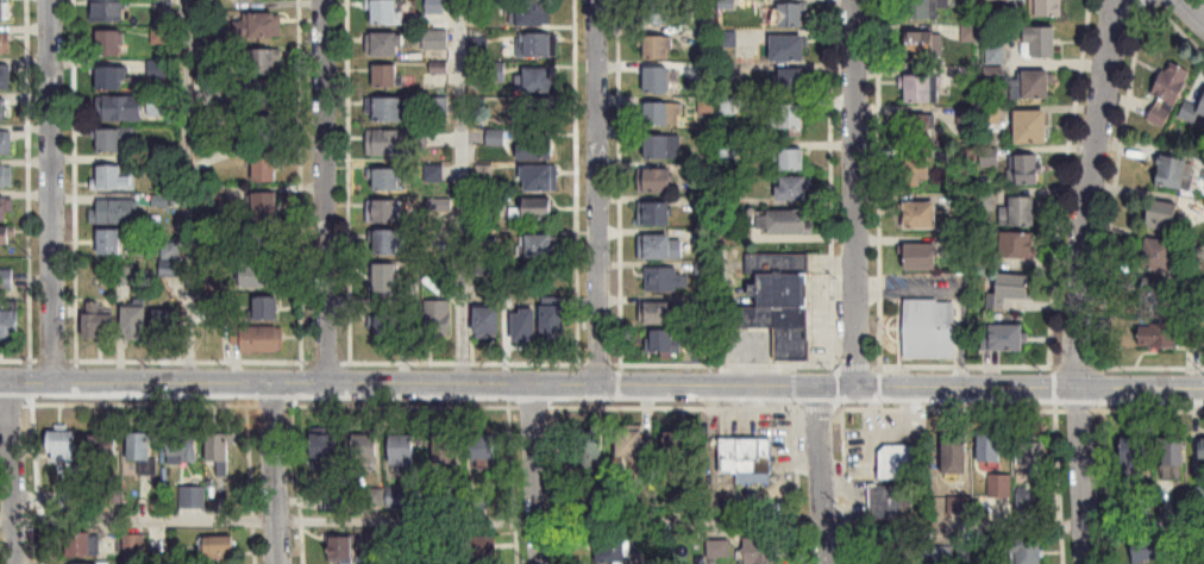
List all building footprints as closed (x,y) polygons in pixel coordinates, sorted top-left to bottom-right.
[(9,21),(9,0),(0,0),(0,21),(9,21)] [(125,23),(125,0),(90,0),(90,23),(125,23)] [(373,25),(403,25),(403,0),(373,0),(373,25)] [(427,13),(444,13),(444,0),(427,0),(427,13)] [(512,26),(549,26),(549,0),(512,0),(512,26)] [(644,25),(667,25),(667,0),(644,0),(644,25)] [(936,20),(936,0),(905,0),(905,20),(936,20)] [(1036,18),(1064,18),(1064,0),(1035,0),(1035,8),(1036,8),(1036,18)] [(805,27),(805,3),(779,4),(780,27),(805,27)] [(282,39),(282,15),(234,15),(234,39),(282,39)] [(1026,58),(1056,58),(1056,27),(1026,27),(1026,58)] [(166,43),(166,30),(154,30),(154,43),(166,43)] [(423,30),(423,49),(449,49),(449,30),(423,30)] [(0,31),(0,55),(9,55),(9,31),(0,31)] [(124,58),(124,31),(97,31),(97,58),(124,58)] [(403,33),(367,33),(367,57),(403,57),(403,33)] [(553,33),(519,33),(519,58),(553,58),(553,33)] [(907,64),(939,64),(939,42),(928,42),(928,33),(907,33),(907,64)] [(645,59),(672,59),(672,36),(645,36),(645,59)] [(772,36),(772,62),(807,62),(807,36),(772,36)] [(1003,48),(988,48),(988,64),(1003,65),(1003,48)] [(276,75),(276,51),(246,51),(246,75),(276,75)] [(1193,73),(1170,62),(1153,97),(1158,99),(1148,121),(1165,130),(1193,73)] [(489,82),(505,82),(505,63),(489,63),(489,82)] [(149,80),(176,80),(176,64),(149,64),(149,80)] [(10,89),(10,65),(0,65),(0,89),(10,89)] [(398,88),(398,65),(374,65),(374,88),(398,88)] [(646,94),(671,94),(671,67),(646,67),(646,94)] [(97,91),(127,91),(127,68),(97,68),(97,91)] [(519,92),(556,92),(556,68),(519,68),(519,92)] [(781,95),(806,95),(806,69),(781,69),(781,95)] [(1051,72),(1013,72),(1013,100),(1051,100),(1051,72)] [(907,104),(933,104),(933,76),(907,76),(907,104)] [(276,88),(241,88),(241,107),(276,107),(276,88)] [(166,95),(148,95),(148,120),(166,120),(166,95)] [(142,98),(98,97),(98,122),(142,122),(142,98)] [(374,123),(408,123),(408,98),(374,98),(374,123)] [(552,99),(524,99),(524,122),(552,122),(552,99)] [(1202,108),(1187,102),(1180,120),(1196,126),(1200,116),(1203,118),(1203,103),(1202,108)] [(645,126),(682,126),(682,103),(645,103),(645,126)] [(805,105),(780,105),(780,130),(805,130),(805,105)] [(1017,145),(1049,145),(1049,111),(1017,111),(1017,145)] [(907,115),(907,144),(934,144),(934,115),(907,115)] [(247,142),(280,142),(280,118),(247,118),(247,142)] [(121,154),(121,147),(135,147),(135,130),(98,130),(98,154),(121,154)] [(367,157),(413,157),(413,130),(367,130),(367,157)] [(11,132),(0,132),(0,155),(11,155),(11,132)] [(522,161),(555,161),(555,134),(522,134),(522,161)] [(647,159),(676,159),(676,136),(647,136),(647,159)] [(805,150),(781,150),(781,171),(805,171),(805,150)] [(1195,161),(1164,154),(1158,186),(1189,192),(1195,161)] [(255,183),(278,183),(278,155),(255,155),(255,183)] [(1040,157),(1010,157),(1010,186),(1040,186),(1040,157)] [(933,188),(933,158),(908,158),(908,188),(933,188)] [(11,164),(0,164),(0,188),(11,188),(11,164)] [(122,167),(95,167),(95,191),(135,191),(135,177),(122,177),(122,167)] [(524,167),(524,191),(559,191),(559,167),(524,167)] [(674,169),(639,169),(639,193),(674,193),(674,169)] [(374,193),(403,193),(403,170),(374,170),(374,193)] [(777,201),(807,201),(807,177),(777,177),(777,201)] [(254,223),(278,223),(278,194),(254,194),(254,223)] [(12,221),(12,197),(0,197),(0,221),(12,221)] [(1036,198),(1011,198),(1011,227),(1036,227),(1036,198)] [(553,220),(553,199),(524,199),(524,208),(510,208),(510,220),(553,220)] [(136,201),(92,201),(92,225),(136,225),(136,201)] [(368,224),(402,224),(402,201),(368,201),(368,224)] [(671,226),(671,203),(639,203),(639,226),(671,226)] [(904,230),(938,230),(938,203),(904,203),(904,230)] [(1180,235),(1184,217),(1153,209),(1148,228),(1180,235)] [(808,211),(760,211),(760,235),(808,235),(808,211)] [(8,228),(0,228),(0,248),(8,248),(8,228)] [(99,231),(99,256),(122,256),(122,231),(99,231)] [(402,231),(373,231),(373,256),(402,256),(402,231)] [(279,232),(253,232),(253,256),(279,256),(279,232)] [(1033,234),(1005,234),(1005,259),(1033,259),(1033,234)] [(639,259),(682,259),(682,239),(673,239),(673,235),(639,235),(639,259)] [(527,236),(527,258),(559,258),(559,236),(527,236)] [(1143,267),(1171,273),(1176,244),(1149,238),(1143,267)] [(180,277),(180,243),(162,243),(162,277),(180,277)] [(907,271),(938,271),(938,244),(907,244),(907,271)] [(808,254),(746,255),(746,280),(757,280),(757,307),(736,307),(736,329),(775,328),(775,362),(810,361),(808,254)] [(283,264),(242,264),(242,288),(283,288),(283,264)] [(396,265),(375,265),(375,296),(396,296),(396,265)] [(646,292),(679,292),(679,268),(646,268),(646,292)] [(0,271),(0,290),(13,290),(13,271),(0,271)] [(1006,310),(1006,298),(1030,299),(1031,275),(1000,274),(999,294),(988,293),(987,309),(1006,310)] [(222,309),(222,294),(205,294),(205,309),(222,309)] [(537,297),(511,297),(511,339),(537,339),(537,297)] [(256,322),(278,322),(278,298),(256,298),(256,322)] [(451,301),(426,301),(425,343),(451,344),(451,301)] [(955,359),(955,301),(905,301),(905,359),(955,359)] [(675,303),(642,303),(642,325),(675,325),(675,303)] [(85,339),(117,339),(117,314),(99,314),(99,304),(85,304),(85,339)] [(567,306),(543,306),(543,340),(567,340),(567,306)] [(148,308),(124,308),(124,341),(148,341),(148,308)] [(502,308),(476,308),(476,340),(502,340),(502,308)] [(0,311),(0,346),(19,346),(19,311),(0,311)] [(155,336),(179,336),(179,311),(155,311),(155,336)] [(399,314),(373,319),(378,343),(404,338),(399,314)] [(1026,325),(992,325),(992,351),(1026,351),(1026,325)] [(1140,326),(1140,348),(1201,348),(1201,326),(1140,326)] [(285,353),(285,328),(242,328),(242,353),(285,353)] [(652,331),(652,352),(676,352),(676,331),(652,331)] [(604,460),(605,431),(583,431),(582,459),(604,460)] [(644,463),(644,431),(619,431),(619,463),(644,463)] [(75,432),(50,432),(50,462),(75,462),(75,432)] [(666,478),(691,478),(691,433),(666,433),(666,478)] [(129,434),(129,465),(140,465),(140,473),(154,473),(154,434),(129,434)] [(199,464),(199,434),(170,434),(170,464),(199,464)] [(209,463),(230,463),(230,434),(209,434),(209,463)] [(313,435),(313,466),(339,466),(339,435),(313,435)] [(354,462),(379,462),(379,435),(354,435),(354,462)] [(391,466),(415,466),(415,435),(391,435),(391,466)] [(1001,464),(1001,435),(980,435),(980,464),(1001,464)] [(944,479),(968,479),(968,436),(944,436),(944,479)] [(119,444),(109,444),(109,437),(90,437),(89,475),(119,476),(119,444)] [(470,461),(496,461),(496,437),(470,437),(470,461)] [(437,438),(437,475),(455,475),(455,438),(437,438)] [(720,475),(736,475),(736,484),(771,484),(771,438),(720,438),(720,475)] [(1147,438),(1123,438),(1123,468),(1147,468),(1147,438)] [(1164,467),(1186,467),(1186,439),(1164,439),(1164,467)] [(1021,469),(1047,469),(1047,443),(1021,443),(1021,469)] [(916,446),(880,446),(880,480),(916,480),(916,446)] [(1012,475),(989,475),(989,499),(1012,499),(1012,475)] [(913,485),(870,485),(870,519),(913,519),(913,485)] [(206,509),(206,487),(181,487),(181,509),(206,509)] [(419,508),(419,488),(388,488),(388,508),(419,508)] [(1033,492),(1017,492),(1017,511),(1033,511),(1033,492)] [(949,515),(968,515),(968,497),(949,497),(949,515)] [(67,534),(67,557),(100,557),(100,534),(67,534)] [(143,553),(143,535),(125,535),(125,553),(143,553)] [(231,559),(231,537),(205,537),(205,559),(231,559)] [(330,537),(330,563),(354,563),(354,537),(330,537)] [(626,538),(598,538),(598,563),(626,563),(626,538)] [(744,563),(781,563),(781,538),(744,538),(744,563)] [(1043,538),(1013,538),(1013,563),(1043,563),(1043,538)] [(730,559),(730,541),(708,541),(708,559),(730,559)] [(1175,544),(1135,544),(1135,563),(1175,562),(1175,544)] [(953,559),(952,548),(934,549),(935,561),(953,559)]
